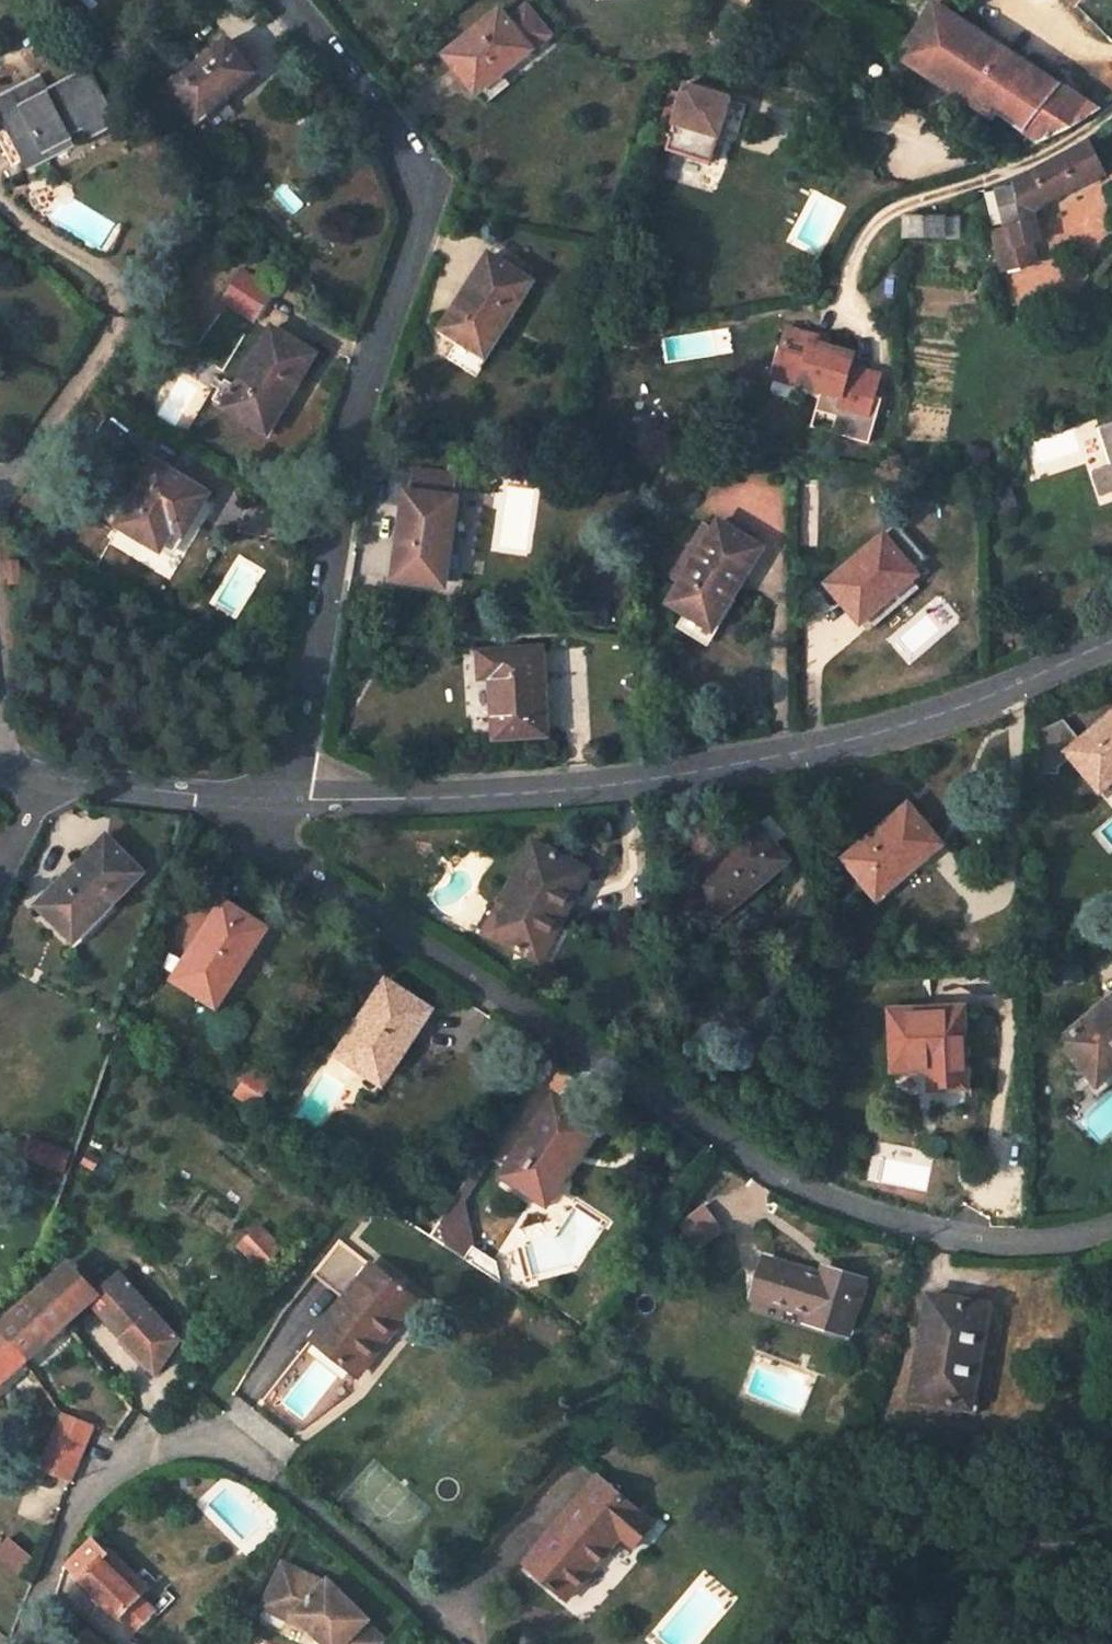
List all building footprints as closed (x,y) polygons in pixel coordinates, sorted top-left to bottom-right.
[(943,9),(948,2),(945,0),(936,0),(899,59),(992,119),(998,112),(1040,143),(1071,129),(1096,111),(943,9)] [(551,38),(527,8),(508,23),(500,12),(446,56),(475,91),(529,49),(532,53),(551,38)] [(256,73),(229,40),(173,85),(201,119),(256,73)] [(84,131),(87,137),(115,123),(90,74),(50,95),(35,102),(27,86),(0,101),(0,108),(11,129),(0,135),(0,143),(12,167),(27,160),(31,167),(73,145),(70,138),(84,131)] [(41,79),(27,86),(35,102),(50,95),(41,79)] [(731,98),(688,86),(685,95),(672,91),(667,108),(680,112),(673,134),(715,146),(721,128),(739,132),(747,105),(730,101),(731,98)] [(668,151),(710,163),(715,146),(673,134),(668,151)] [(1050,202),(1107,173),(1088,142),(1014,183),(1015,187),(1022,220),(1033,213),(1050,202)] [(1022,220),(1015,187),(996,192),(1003,226),(1022,220)] [(1003,226),(996,192),(985,194),(993,229),(995,228),(1003,226)] [(1022,220),(1003,226),(995,228),(1007,268),(1039,259),(1031,233),(1041,230),(1039,219),(1033,213),(1022,220)] [(905,240),(944,240),(944,237),(945,218),(906,219),(905,240)] [(489,256),(444,328),(469,344),(475,334),(489,342),(508,310),(512,312),(531,282),(489,256)] [(240,269),(222,300),(259,321),(277,290),(240,269)] [(477,368),(512,312),(508,310),(489,342),(475,334),(469,344),(461,359),(477,368)] [(824,390),(819,409),(839,415),(835,431),(871,442),(883,398),(877,396),(882,374),(850,364),(853,352),(826,344),(827,336),(789,325),(774,375),(824,390)] [(274,331),(231,402),(265,423),(309,352),(274,331)] [(266,433),(314,355),(309,352),(265,423),(231,402),(227,408),(266,433)] [(150,431),(117,411),(105,430),(139,450),(150,431)] [(1099,428),(1111,464),(1111,467),(1111,424),(1099,428)] [(208,494),(156,464),(120,525),(161,548),(173,528),(184,534),(208,494)] [(1111,464),(1091,471),(1100,498),(1111,494),(1111,467),(1111,464)] [(449,542),(455,500),(451,499),(454,474),(411,469),(409,493),(405,493),(394,578),(438,583),(442,542),(449,542)] [(741,580),(761,549),(718,524),(713,532),(703,550),(693,544),(675,573),(685,579),(682,583),(670,603),(688,614),(691,609),(710,620),(736,577),(741,580)] [(703,550),(713,532),(704,526),(693,544),(703,550)] [(883,594),(912,570),(883,537),(828,584),(856,617),(883,594)] [(672,578),(682,583),(685,579),(675,573),(672,578)] [(710,620),(691,609),(688,614),(681,625),(706,640),(741,580),(736,577),(710,620)] [(883,594),(856,617),(868,630),(895,608),(883,594)] [(542,650),(479,653),(480,677),(490,677),(495,738),(547,735),(542,650)] [(1069,752),(1096,784),(1111,770),(1111,715),(1069,752)] [(1096,784),(1106,795),(1111,790),(1111,770),(1096,784)] [(940,845),(908,806),(846,859),(877,896),(940,845)] [(788,861),(755,823),(683,884),(703,909),(730,886),(742,898),(788,861)] [(142,872),(107,838),(42,905),(76,939),(142,872)] [(588,871),(534,842),(485,933),(532,958),(554,918),(561,922),(588,871)] [(730,886),(703,909),(714,921),(742,898),(730,886)] [(264,928),(225,902),(176,980),(211,1001),(249,944),(252,946),(264,928)] [(383,1065),(410,1022),(419,1028),(431,1010),(386,980),(338,1052),(358,1064),(365,1053),(383,1065)] [(1062,1042),(1088,1074),(1083,1078),(1098,1096),(1111,1083),(1111,999),(1062,1042)] [(964,1087),(961,1010),(892,1012),(895,1070),(932,1068),(933,1088),(964,1087)] [(358,1064),(376,1075),(383,1065),(365,1053),(358,1064)] [(254,1069),(234,1091),(250,1105),(270,1084),(254,1069)] [(545,1193),(572,1149),(590,1121),(553,1099),(507,1170),(523,1180),(545,1193)] [(590,1121),(572,1149),(578,1153),(597,1126),(590,1121)] [(547,1207),(581,1155),(578,1153),(572,1149),(545,1193),(523,1180),(518,1186),(518,1188),(547,1207)] [(523,1180),(507,1170),(502,1177),(518,1186),(523,1180)] [(260,1220),(238,1244),(265,1268),(286,1245),(260,1220)] [(449,1220),(437,1238),(457,1252),(469,1234),(449,1220)] [(419,1302),(341,1240),(313,1274),(344,1299),(313,1338),(357,1372),(396,1323),(400,1326),(419,1302)] [(820,1276),(765,1258),(753,1296),(810,1314),(808,1320),(848,1334),(863,1281),(833,1272),(831,1280),(820,1276)] [(70,1262),(47,1282),(78,1314),(99,1295),(70,1262)] [(833,1272),(823,1268),(820,1276),(831,1280),(833,1272)] [(99,1295),(93,1302),(158,1373),(179,1339),(121,1274),(99,1295)] [(0,1325),(0,1329),(22,1354),(49,1330),(55,1336),(78,1314),(47,1282),(0,1325)] [(987,1304),(930,1296),(913,1397),(970,1407),(970,1412),(976,1413),(985,1361),(973,1359),(975,1343),(981,1345),(987,1304)] [(22,1354),(0,1329),(0,1374),(22,1354)] [(22,1354),(27,1361),(55,1336),(49,1330),(22,1354)] [(27,1361),(22,1354),(0,1374),(0,1385),(27,1361)] [(72,1479),(93,1425),(62,1413),(42,1468),(72,1479)] [(656,1523),(600,1475),(525,1563),(568,1601),(599,1564),(592,1558),(601,1548),(607,1553),(621,1537),(634,1549),(656,1523)] [(148,1587),(110,1551),(107,1553),(93,1539),(68,1566),(136,1630),(155,1610),(146,1602),(140,1596),(145,1589),(148,1587)] [(601,1548),(592,1558),(599,1564),(607,1553),(601,1548)] [(325,1643),(385,1643),(386,1643),(364,1622),(367,1618),(332,1583),(325,1590),(313,1580),(286,1567),(269,1602),(291,1613),(298,1617),(325,1643)] [(145,1589),(140,1596),(146,1602),(152,1595),(145,1589)] [(265,1610),(287,1621),(291,1613),(269,1602),(265,1610)]
